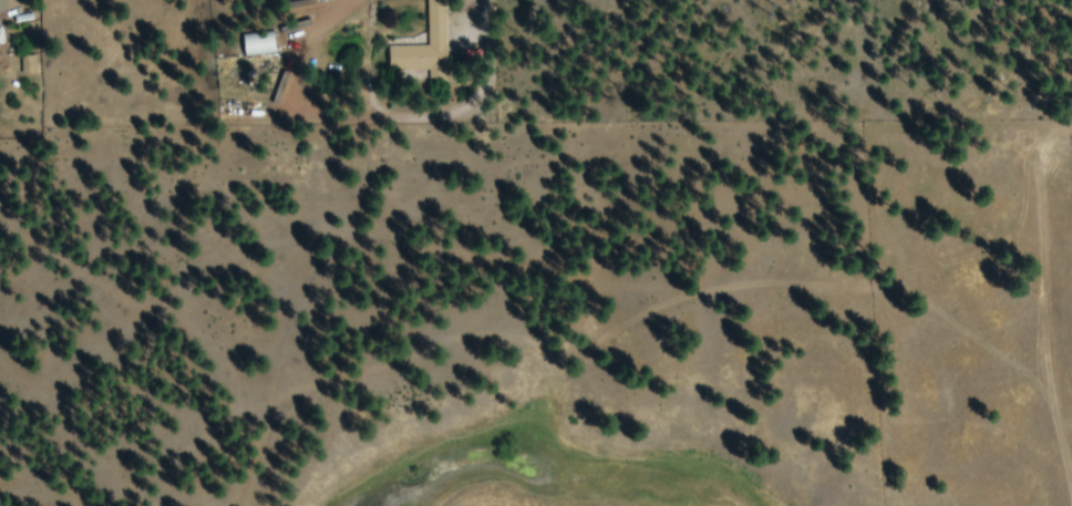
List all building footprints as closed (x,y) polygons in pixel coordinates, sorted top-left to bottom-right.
[(244,56),(275,55),(275,34),(243,35),(244,56)]
